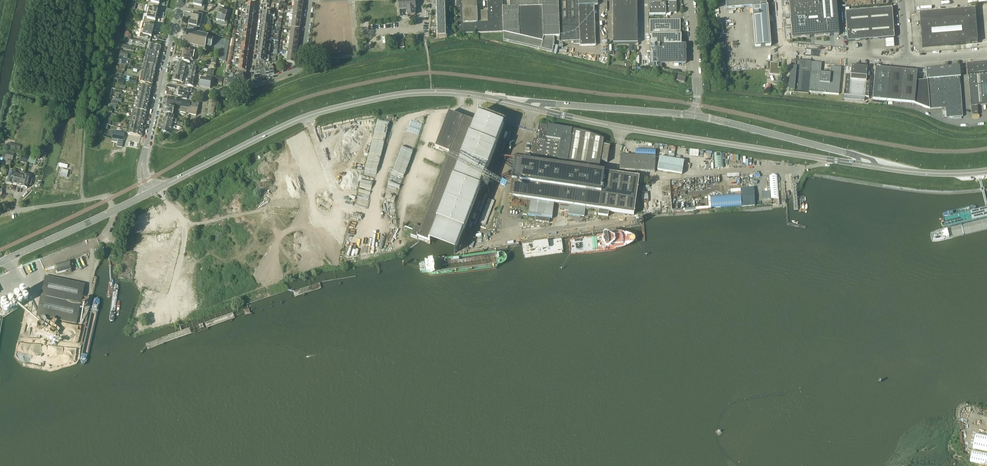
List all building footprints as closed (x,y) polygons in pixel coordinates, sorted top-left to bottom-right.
[(204,11),(206,3),(195,0),(193,9),(204,11)] [(415,4),(416,4),(416,0),(409,0),(398,1),(400,18),(408,17),(408,16),(415,15),(414,11),(413,9),(415,9),(416,9),(415,4)] [(445,6),(451,6),(451,0),(449,0),(439,0),(439,3),(436,3),(437,15),(437,17),(437,22),(438,24),(437,24),(437,28),(438,28),(438,31),(437,31),(438,31),(438,34),(437,34),(437,38),(446,38),(445,6)] [(503,32),(503,9),(502,0),(487,0),(488,11),(477,11),(477,0),(456,0),(457,34),(503,32)] [(556,37),(554,0),(509,0),(510,8),(503,9),(503,32),(503,41),(552,52),(554,44),(554,37),(556,37)] [(580,44),(580,41),(578,0),(558,0),(560,37),(560,42),(573,41),(574,44),(580,44)] [(580,41),(580,44),(580,46),(596,45),(594,5),(598,5),(597,0),(578,0),(580,41)] [(613,44),(638,44),(637,0),(613,0),(613,44)] [(666,13),(666,0),(649,0),(649,16),(654,16),(654,15),(666,15),(666,13)] [(666,13),(677,13),(676,0),(666,0),(666,13)] [(726,9),(752,7),(755,48),(771,46),(767,6),(766,6),(766,0),(725,0),(726,9)] [(792,39),(839,35),(836,0),(789,0),(792,39)] [(158,8),(148,5),(146,13),(156,16),(158,8)] [(231,11),(220,8),(218,17),(229,19),(231,11)] [(892,8),(845,12),(847,42),(853,41),(857,41),(894,38),(892,8)] [(975,9),(919,14),(922,47),(949,45),(950,45),(967,44),(977,43),(975,9)] [(156,16),(146,13),(144,22),(154,24),(156,16)] [(192,13),(190,21),(201,23),(203,15),(192,13)] [(227,27),(229,19),(218,17),(216,25),(227,27)] [(651,35),(651,45),(681,45),(681,35),(680,35),(680,20),(649,20),(649,35),(651,35)] [(200,28),(201,23),(190,21),(188,29),(202,32),(203,29),(200,28)] [(154,24),(144,22),(142,30),(152,32),(154,24)] [(152,32),(142,30),(140,38),(150,41),(152,32)] [(186,31),(182,44),(205,49),(206,47),(212,48),(211,50),(221,52),(219,60),(226,62),(229,41),(209,36),(186,31)] [(893,40),(885,41),(886,49),(894,48),(893,40)] [(681,45),(651,45),(650,45),(650,68),(662,70),(662,64),(686,64),(686,57),(684,57),(684,54),(686,54),(686,45),(681,45)] [(197,57),(198,52),(184,49),(184,51),(183,52),(183,53),(183,55),(182,56),(182,58),(182,59),(184,60),(184,62),(190,63),(191,60),(193,61),(194,56),(197,57)] [(160,53),(153,52),(147,50),(146,57),(158,60),(160,53)] [(128,53),(123,52),(120,52),(119,57),(131,60),(131,59),(127,58),(128,53)] [(157,66),(158,60),(146,57),(144,63),(150,65),(157,66)] [(791,67),(788,91),(808,93),(808,92),(811,62),(811,61),(810,61),(810,62),(804,61),(798,61),(798,60),(797,60),(797,61),(796,68),(791,67)] [(811,62),(808,92),(839,95),(840,85),(841,68),(831,67),(830,74),(821,73),(822,63),(811,62)] [(780,74),(780,69),(778,69),(778,67),(778,64),(773,64),(773,63),(770,63),(769,75),(772,75),(772,74),(775,75),(775,73),(780,74)] [(125,68),(126,66),(119,64),(118,70),(117,73),(122,74),(123,72),(124,72),(125,68)] [(967,65),(968,75),(971,106),(986,105),(986,64),(967,65)] [(844,95),(844,99),(854,100),(864,101),(864,99),(865,97),(869,97),(870,78),(867,77),(867,67),(860,66),(851,66),(850,76),(845,75),(844,95)] [(959,66),(926,69),(926,80),(927,80),(930,109),(945,108),(946,118),(963,117),(960,77),(959,66)] [(874,84),(872,100),(886,101),(900,102),(914,104),(930,109),(927,80),(916,81),(917,72),(903,70),(889,69),(875,68),(874,84)] [(244,81),(243,75),(246,75),(246,72),(240,71),(239,76),(235,77),(236,83),(244,81)] [(236,83),(235,77),(227,79),(227,85),(236,83)] [(194,87),(196,79),(194,79),(189,78),(187,85),(194,87)] [(187,100),(188,94),(189,90),(184,89),(180,88),(179,91),(178,95),(183,96),(182,99),(187,100)] [(190,107),(191,102),(168,97),(167,105),(178,107),(189,110),(190,107)] [(215,101),(214,101),(214,98),(211,98),(211,100),(209,100),(207,115),(213,116),(215,101)] [(175,108),(167,106),(165,114),(173,116),(175,108)] [(196,116),(198,109),(190,107),(189,110),(178,107),(177,111),(196,116)] [(103,124),(102,135),(110,136),(111,129),(108,128),(109,125),(112,125),(114,113),(108,112),(106,124),(103,124)] [(449,113),(435,149),(449,154),(422,227),(415,224),(410,237),(417,239),(417,238),(430,243),(430,244),(455,254),(455,252),(456,253),(505,124),(504,124),(505,123),(505,122),(504,122),(485,115),(484,115),(478,113),(474,123),(449,113)] [(533,140),(531,153),(533,156),(534,156),(534,157),(536,157),(536,156),(543,157),(542,158),(567,162),(599,167),(600,162),(607,163),(610,147),(603,146),(603,140),(597,138),(589,134),(587,134),(572,130),(548,126),(539,125),(538,132),(539,132),(538,141),(533,140)] [(112,139),(112,141),(118,143),(117,146),(122,147),(124,134),(115,133),(113,132),(112,139)] [(723,162),(722,154),(721,154),(714,154),(715,162),(715,168),(723,168),(723,162)] [(656,157),(620,155),(620,171),(655,172),(656,157)] [(657,171),(682,175),(684,161),(667,159),(659,157),(657,171)] [(639,178),(515,160),(510,197),(561,205),(560,206),(569,208),(568,214),(584,216),(585,208),(599,210),(598,215),(608,217),(609,212),(634,215),(639,178)] [(68,171),(61,170),(59,177),(67,178),(68,171)] [(12,184),(15,172),(9,171),(6,184),(12,185),(12,184)] [(28,182),(29,176),(24,175),(23,176),(21,186),(21,187),(26,189),(27,184),(28,182)] [(769,176),(770,187),(771,199),(779,198),(778,190),(777,176),(769,176)] [(749,206),(755,206),(753,188),(746,188),(741,189),(741,196),(742,207),(749,206)] [(741,206),(741,195),(726,196),(710,197),(711,208),(727,207),(741,206)] [(155,207),(157,212),(164,208),(162,203),(155,207)] [(955,227),(986,218),(986,209),(953,217),(952,220),(952,222),(953,224),(955,227)] [(71,272),(68,263),(55,266),(56,271),(57,273),(57,274),(65,272),(66,274),(71,272)] [(76,324),(84,285),(45,276),(36,316),(51,319),(76,324)] [(29,301),(22,290),(0,305),(4,311),(7,309),(8,311),(17,305),(19,308),(29,301)] [(972,451),(970,462),(986,465),(986,454),(972,451)]
